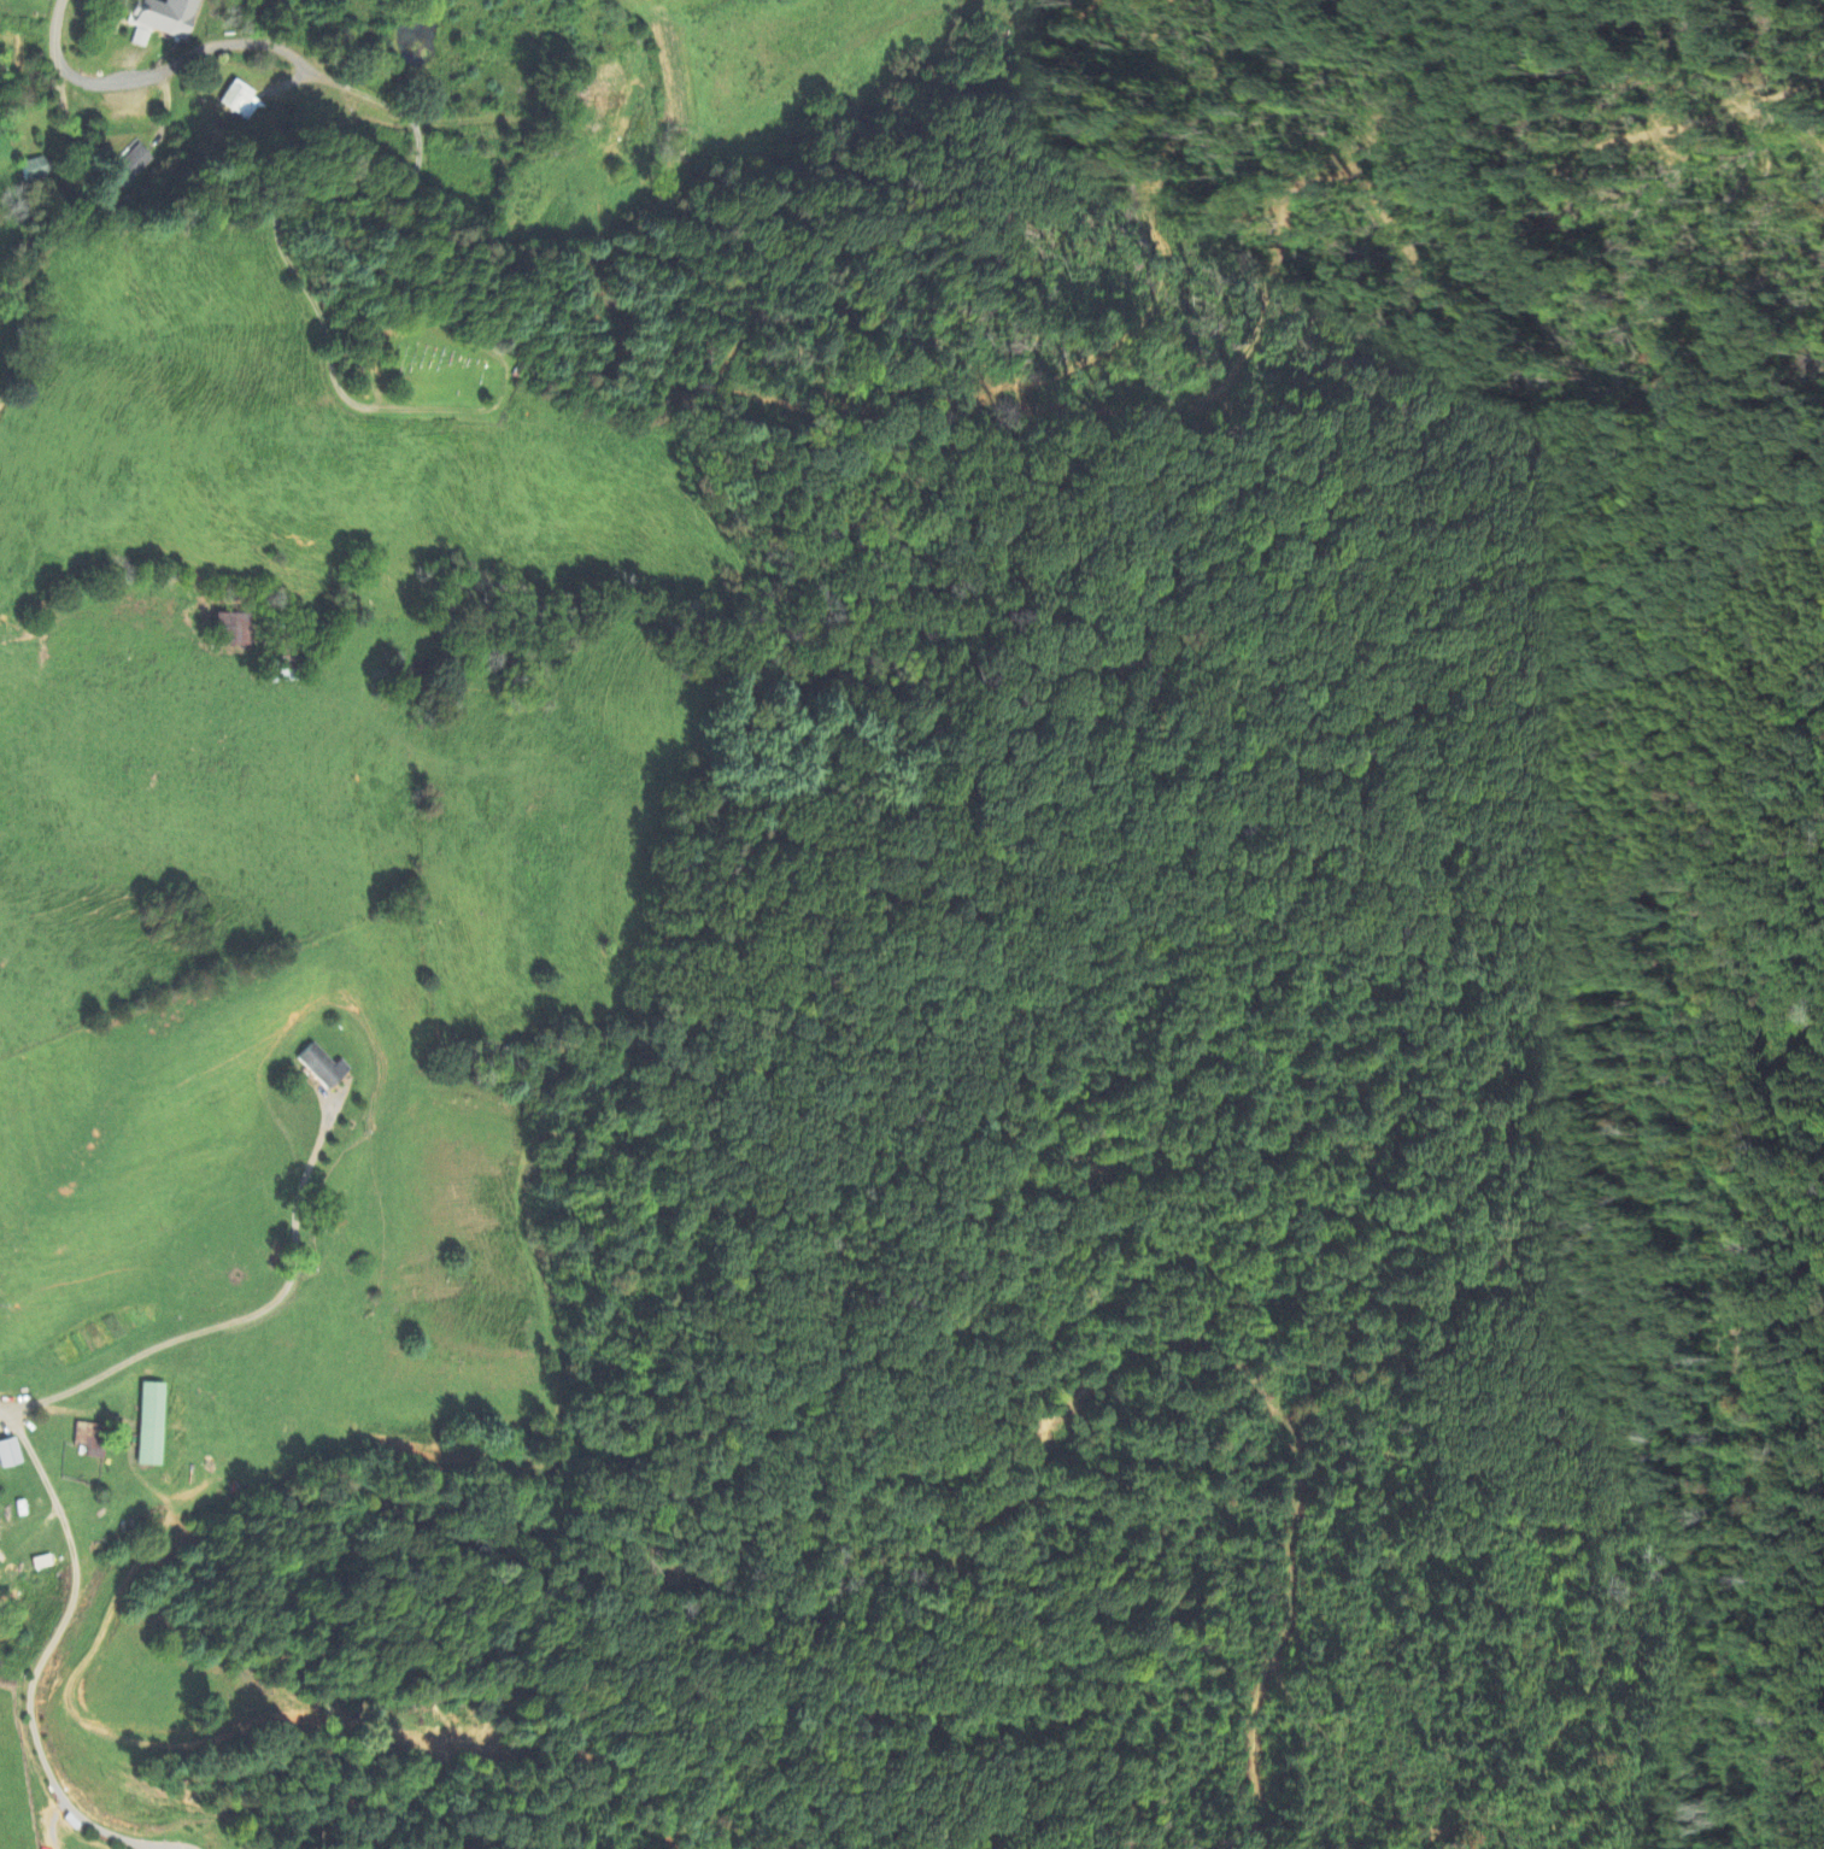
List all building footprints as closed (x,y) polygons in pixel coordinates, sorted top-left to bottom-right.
[(200,0),(166,0),(165,4),(150,0),(136,0),(129,24),(188,42),(200,0)] [(151,35),(137,30),(132,44),(145,49),(151,35)] [(219,106),(254,122),(263,104),(252,99),(256,91),(231,80),(219,106)] [(126,189),(155,158),(140,144),(111,176),(126,189)] [(26,183),(49,176),(43,158),(21,164),(26,183)] [(250,616),(216,614),(215,648),(248,650),(250,616)] [(297,1059),(328,1092),(345,1076),(314,1043),(297,1059)] [(137,1465),(162,1466),(165,1384),(141,1383),(137,1465)] [(86,1458),(103,1459),(104,1425),(75,1424),(75,1445),(86,1445),(86,1458)] [(0,1469),(22,1463),(15,1437),(0,1441),(0,1468),(0,1469)] [(52,1566),(50,1556),(31,1559),(33,1570),(52,1566)]
